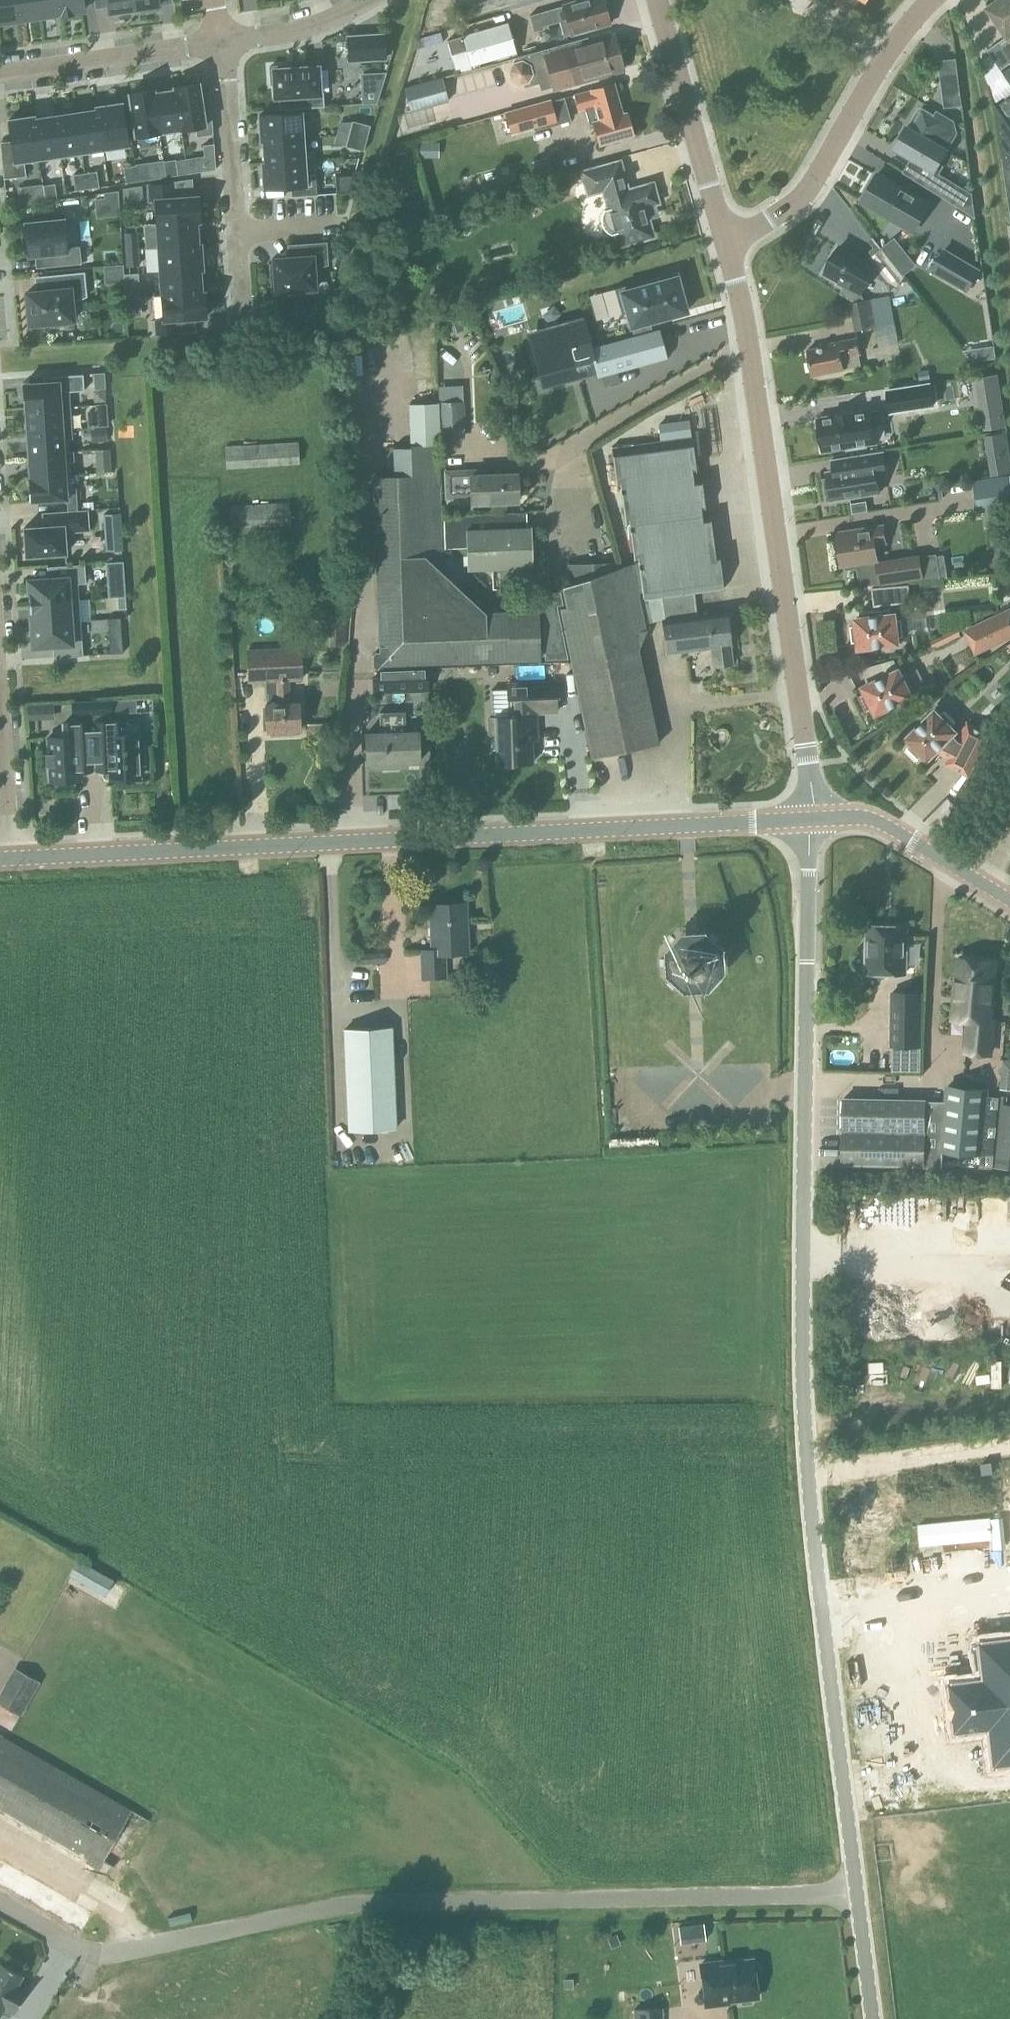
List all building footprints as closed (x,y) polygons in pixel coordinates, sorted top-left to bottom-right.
[(17,0),(0,0),(0,23),(19,20),(17,0)] [(19,20),(41,17),(38,0),(17,0),(19,20)] [(41,17),(61,14),(61,15),(62,15),(60,0),(38,0),(41,17)] [(62,15),(74,13),(73,12),(84,10),(83,0),(60,0),(62,15)] [(110,13),(113,12),(113,15),(133,12),(133,9),(135,9),(133,0),(108,0),(110,13)] [(135,9),(136,14),(160,10),(158,0),(133,0),(135,9)] [(520,1),(520,0),(455,0),(460,19),(520,1)] [(608,0),(577,0),(537,11),(537,13),(535,14),(537,19),(539,18),(541,25),(559,20),(563,35),(609,23),(613,19),(608,0)] [(989,8),(1008,36),(998,43),(1009,60),(1009,0),(1000,0),(989,8)] [(455,72),(516,54),(507,23),(446,40),(455,72)] [(348,37),(350,60),(385,58),(384,34),(348,37)] [(556,80),(562,79),(564,85),(622,68),(612,34),(587,41),(586,36),(516,56),(518,61),(513,62),(508,70),(511,79),(519,84),(524,82),(525,85),(539,81),(541,88),(557,84),(556,80)] [(1009,64),(1009,60),(998,43),(988,50),(1001,70),(1009,64)] [(288,65),(270,66),(271,84),(275,84),(276,97),(279,96),(280,110),(325,107),(324,92),(320,92),(318,67),(288,69),(288,65)] [(411,110),(450,99),(443,76),(405,86),(411,110)] [(948,90),(960,88),(961,88),(959,76),(947,77),(948,90)] [(199,83),(175,87),(181,129),(196,127),(197,137),(213,134),(211,92),(201,93),(199,83)] [(622,114),(621,112),(613,83),(575,93),(579,108),(594,104),(598,119),(598,121),(622,114)] [(155,90),(154,90),(160,132),(181,129),(175,87),(174,87),(174,90),(155,93),(155,90)] [(154,90),(129,94),(136,136),(160,132),(154,90)] [(1009,116),(1009,97),(1000,104),(1008,117),(1009,116)] [(534,131),(570,121),(564,98),(550,102),(549,99),(503,112),(510,135),(533,128),(534,131)] [(122,103),(97,107),(104,149),(128,145),(122,103)] [(97,109),(76,112),(82,152),(104,149),(97,107),(97,109)] [(958,133),(955,121),(938,111),(935,115),(923,108),(921,111),(918,112),(914,119),(915,122),(913,125),(915,126),(913,130),(907,126),(895,147),(936,171),(948,150),(958,133)] [(598,121),(598,119),(592,121),(599,144),(632,135),(626,111),(621,112),(622,114),(598,121)] [(76,112),(55,116),(61,155),(82,152),(76,112)] [(259,115),(261,140),(303,137),(302,112),(259,115)] [(9,120),(15,161),(2,162),(4,179),(27,177),(24,161),(40,158),(33,116),(9,120)] [(34,116),(33,116),(40,158),(61,155),(55,116),(35,119),(34,116)] [(368,138),(371,126),(353,121),(350,133),(368,138)] [(350,133),(346,147),(364,152),(368,138),(350,133)] [(262,163),(262,164),(305,161),(303,137),(261,140),(261,141),(264,140),(265,163),(262,163)] [(540,180),(554,175),(549,157),(534,162),(540,180)] [(164,161),(167,177),(178,175),(176,159),(164,161)] [(291,187),(291,197),(317,195),(316,175),(306,175),(305,161),(262,164),(264,188),(291,187)] [(655,209),(653,204),(658,203),(654,187),(649,184),(628,190),(620,161),(581,172),(588,195),(603,191),(619,247),(653,237),(648,218),(655,209)] [(135,166),(138,181),(150,180),(147,164),(135,166)] [(124,167),(126,183),(138,181),(135,166),(124,167)] [(97,171),(85,173),(88,189),(100,187),(97,171)] [(76,191),(88,189),(85,173),(74,175),(76,191)] [(862,201),(905,226),(910,218),(919,223),(930,204),(900,186),(899,188),(894,185),(895,183),(878,174),(862,201)] [(44,185),(46,201),(58,199),(55,184),(44,185)] [(175,184),(149,185),(150,200),(155,200),(157,224),(200,221),(198,196),(176,197),(175,184)] [(104,190),(107,214),(120,213),(118,188),(104,190)] [(953,203),(975,217),(976,216),(974,199),(960,190),(953,203)] [(21,222),(20,222),(23,252),(24,252),(24,250),(28,250),(28,255),(41,254),(42,268),(82,263),(80,246),(67,244),(64,219),(49,221),(49,217),(36,218),(37,222),(22,223),(21,222)] [(157,224),(159,248),(201,245),(201,244),(199,244),(197,222),(200,222),(200,221),(157,224)] [(126,229),(127,250),(138,249),(137,229),(126,229)] [(314,269),(329,265),(327,242),(287,244),(288,258),(274,259),(274,264),(271,264),(270,262),(269,262),(271,293),(273,293),(272,291),(291,290),(292,293),(303,293),(303,289),(315,288),(314,269)] [(201,245),(159,248),(160,271),(203,269),(201,245)] [(902,292),(916,290),(882,247),(866,261),(842,246),(826,273),(860,293),(869,279),(873,280),(876,275),(898,287),(902,292)] [(138,249),(127,250),(128,264),(139,263),(138,249)] [(946,250),(933,270),(967,291),(979,270),(946,250)] [(203,269),(160,271),(162,295),(205,292),(204,292),(202,292),(200,270),(203,269)] [(125,271),(126,294),(140,294),(139,270),(125,271)] [(678,270),(617,287),(629,327),(632,326),(634,334),(639,352),(671,343),(664,320),(692,312),(689,298),(690,297),(687,285),(685,286),(681,272),(679,272),(678,270)] [(85,272),(45,276),(46,291),(27,293),(30,325),(50,323),(50,327),(70,325),(70,321),(74,320),(72,302),(87,296),(85,272)] [(162,295),(164,320),(155,321),(156,333),(177,331),(176,319),(206,317),(205,292),(162,295)] [(880,347),(900,343),(890,295),(850,302),(856,331),(876,327),(880,347)] [(581,305),(521,322),(540,389),(594,374),(596,379),(644,366),(639,352),(634,334),(592,345),(581,305)] [(450,335),(464,330),(463,327),(468,325),(464,311),(440,319),(444,333),(449,331),(450,335)] [(845,369),(862,366),(857,339),(823,345),(823,347),(807,350),(812,376),(845,370),(845,369)] [(983,360),(997,358),(995,345),(981,348),(983,360)] [(973,361),(983,360),(981,348),(964,350),(973,361)] [(349,367),(353,388),(374,384),(370,363),(349,367)] [(920,382),(931,380),(929,369),(919,371),(920,382)] [(84,374),(43,377),(44,382),(23,383),(25,409),(26,409),(71,406),(70,391),(85,390),(84,374)] [(94,375),(95,390),(105,390),(105,374),(94,375)] [(935,406),(931,382),(887,389),(891,413),(935,406)] [(88,425),(108,423),(106,403),(95,404),(96,408),(87,409),(88,425)] [(414,446),(439,445),(437,404),(413,405),(414,446)] [(26,409),(27,432),(72,429),(71,406),(26,409)] [(882,410),(871,412),(853,414),(853,413),(850,413),(850,415),(848,415),(849,415),(842,416),(840,416),(840,415),(837,415),(838,417),(820,420),(821,428),(823,441),(824,449),(847,446),(848,449),(867,446),(867,442),(876,441),(873,425),(885,424),(882,410)] [(656,423),(658,442),(613,448),(618,487),(621,487),(626,525),(630,524),(635,564),(562,588),(566,608),(560,609),(591,757),(659,743),(639,648),(647,631),(639,592),(643,592),(644,600),(662,597),(665,621),(663,621),(668,653),(711,648),(713,667),(733,665),(727,613),(698,617),(695,593),(723,589),(718,549),(715,550),(710,511),(706,512),(701,473),(697,474),(690,420),(656,423)] [(72,429),(27,432),(29,455),(74,452),(74,451),(69,451),(68,439),(73,438),(72,429)] [(227,468),(300,464),(299,441),(226,446),(227,468)] [(539,659),(537,612),(505,614),(480,614),(480,608),(429,561),(444,552),(444,549),(443,516),(440,447),(420,448),(392,449),(393,476),(372,477),(379,651),(376,651),(373,654),(373,665),(376,668),(378,668),(381,666),(403,665),(429,664),(507,660),(539,659)] [(832,494),(832,500),(880,492),(877,475),(887,473),(883,451),(833,459),(835,471),(828,472),(829,478),(824,479),(827,495),(832,494)] [(74,452),(29,455),(30,477),(71,475),(70,462),(75,461),(74,452)] [(471,497),(472,504),(518,502),(516,474),(488,475),(488,470),(445,472),(446,498),(471,497)] [(67,499),(68,511),(78,510),(78,509),(76,488),(72,488),(71,475),(30,477),(31,501),(67,499)] [(983,480),(986,506),(1009,502),(1009,476),(983,480)] [(232,528),(291,524),(289,502),(231,505),(232,528)] [(24,528),(26,556),(66,553),(65,532),(89,530),(87,509),(78,509),(78,510),(68,511),(43,512),(44,526),(24,528)] [(103,514),(104,526),(122,525),(121,513),(103,514)] [(492,589),(528,588),(527,568),(530,568),(529,529),(503,529),(502,514),(443,516),(444,549),(467,549),(468,570),(491,569),(492,589)] [(876,561),(878,561),(875,543),(886,542),(884,526),(838,533),(842,564),(846,564),(847,569),(858,568),(861,586),(880,583),(876,561)] [(925,579),(921,554),(876,561),(880,586),(925,579)] [(107,580),(124,579),(122,561),(106,562),(107,580)] [(28,580),(29,593),(30,603),(79,599),(78,584),(86,583),(85,564),(48,567),(48,579),(28,580)] [(890,604),(911,601),(909,584),(872,587),(874,606),(877,605),(877,609),(859,612),(860,618),(856,618),(857,625),(851,625),(853,642),(859,641),(859,648),(899,643),(898,637),(904,636),(902,619),(896,620),(896,613),(892,614),(891,608),(890,608),(890,604)] [(119,609),(126,608),(126,596),(118,597),(119,609)] [(31,612),(31,624),(81,621),(79,599),(30,603),(30,612),(31,612)] [(1009,639),(1009,608),(962,630),(974,656),(1009,639)] [(344,646),(348,646),(351,614),(346,614),(346,610),(331,609),(329,646),(344,646)] [(53,646),(54,658),(83,655),(81,621),(31,624),(33,647),(53,646)] [(277,681),(278,703),(266,704),(267,731),(270,731),(271,735),(284,734),(284,731),(300,730),(299,702),(290,703),(290,681),(303,680),(301,646),(246,649),(248,683),(277,681)] [(373,678),(373,692),(428,690),(428,668),(403,669),(378,669),(377,669),(378,678),(373,678)] [(908,672),(902,675),(900,669),(864,686),(866,692),(861,695),(868,710),(874,707),(877,713),(913,696),(910,690),(915,687),(908,672)] [(556,712),(554,683),(507,685),(508,717),(490,718),(491,738),(497,738),(498,765),(532,763),(531,730),(537,730),(537,713),(556,712)] [(112,714),(111,700),(73,702),(73,715),(112,714)] [(958,740),(957,739),(958,738),(954,734),(956,731),(952,726),(956,722),(944,710),(940,714),(935,710),(907,738),(912,743),(907,747),(919,759),(923,754),(928,759),(931,756),(935,761),(947,749),(951,753),(950,755),(972,766),(989,734),(967,722),(958,740)] [(418,732),(406,732),(405,712),(380,712),(381,733),(366,734),(367,764),(370,764),(370,769),(406,768),(406,762),(419,762),(418,732)] [(137,720),(94,722),(95,750),(103,750),(105,779),(140,777),(139,764),(144,764),(143,746),(138,747),(137,720)] [(56,781),(56,786),(74,785),(74,781),(80,780),(80,775),(93,774),(90,722),(63,723),(64,737),(48,738),(49,754),(47,754),(47,765),(49,765),(50,782),(56,781)] [(423,978),(446,977),(445,954),(468,953),(466,903),(431,905),(433,950),(422,950),(423,978)] [(907,973),(907,925),(869,925),(869,954),(866,954),(866,969),(868,969),(868,973),(907,973)] [(685,944),(675,955),(676,969),(687,979),(702,979),(712,968),(711,953),(700,943),(685,944)] [(959,959),(954,1018),(969,1020),(966,1051),(991,1053),(994,1018),(991,1018),(996,962),(959,959)] [(923,1045),(923,993),(893,993),(892,1045),(923,1045)] [(392,1030),(345,1032),(349,1130),(397,1128),(392,1030)] [(1003,1059),(1001,1089),(1009,1090),(1009,1060),(1003,1059)] [(945,1102),(940,1152),(943,1152),(984,1156),(983,1166),(993,1167),(999,1103),(1000,1096),(989,1095),(990,1088),(946,1085),(945,1102)] [(846,1097),(844,1164),(943,1166),(943,1152),(940,1152),(945,1102),(926,1101),(926,1099),(846,1097)] [(993,1167),(1009,1169),(1009,1104),(999,1103),(993,1167)] [(927,1384),(943,1365),(935,1359),(919,1377),(927,1384)] [(869,1393),(882,1393),(882,1373),(869,1373),(869,1393)] [(995,1476),(997,1498),(1002,1544),(1009,1543),(1009,1474),(995,1476)] [(113,1580),(92,1567),(86,1578),(107,1590),(113,1580)] [(950,1681),(952,1699),(951,1699),(953,1714),(954,1714),(956,1732),(991,1728),(995,1766),(1009,1764),(1009,1637),(981,1640),(985,1677),(950,1681)] [(5,1691),(0,1700),(0,1702),(19,1713),(25,1702),(5,1691)] [(16,1744),(0,1735),(0,1772),(16,1744)] [(758,1998),(756,1978),(759,1975),(758,1966),(754,1965),(753,1960),(722,1964),(722,1962),(701,1965),(707,2006),(722,2004),(722,2002),(740,2000),(743,2004),(752,2003),(753,1998),(758,1998)] [(0,1961),(0,2016),(2,2013),(10,2018),(13,2013),(14,2013),(27,1990),(18,1984),(23,1975),(0,1961)] [(662,2007),(633,2007),(634,2018),(662,2018),(662,2007)]
